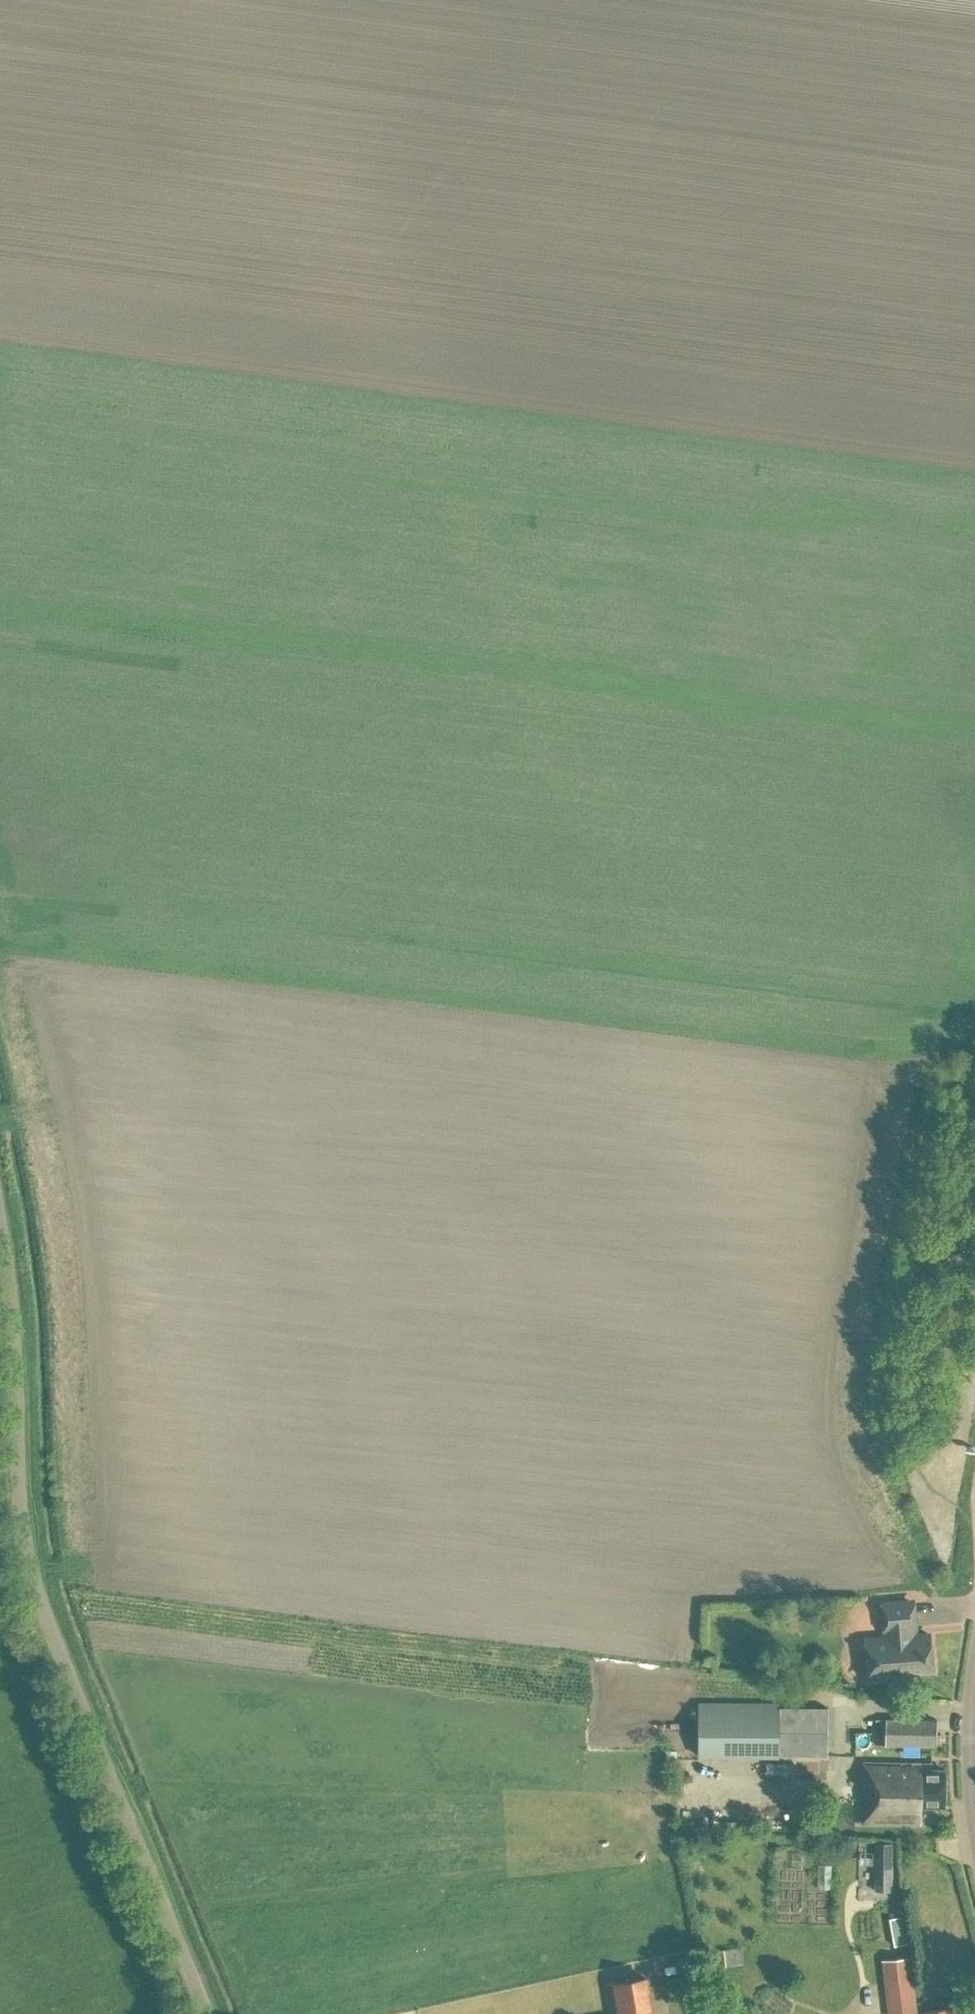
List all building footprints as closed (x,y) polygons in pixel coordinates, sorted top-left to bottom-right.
[(911,1601),(883,1604),(886,1638),(865,1639),(868,1680),(914,1677),(914,1672),(932,1670),(929,1634),(913,1635),(911,1601)] [(701,1751),(778,1753),(779,1702),(702,1701),(701,1751)] [(937,1720),(886,1719),(886,1744),(936,1745),(937,1720)] [(912,1763),(863,1763),(862,1793),(867,1793),(867,1805),(862,1805),(862,1823),(921,1823),(921,1806),(944,1806),(945,1770),(931,1769),(931,1763),(920,1763),(920,1765),(912,1765),(912,1763)] [(875,1889),(892,1889),(892,1842),(875,1842),(875,1889)] [(730,1965),(728,1949),(719,1950),(721,1966),(730,1965)] [(604,1983),(609,2013),(650,2013),(643,1976),(604,1983)] [(888,1982),(892,2013),(916,2013),(913,1979),(888,1982)]
